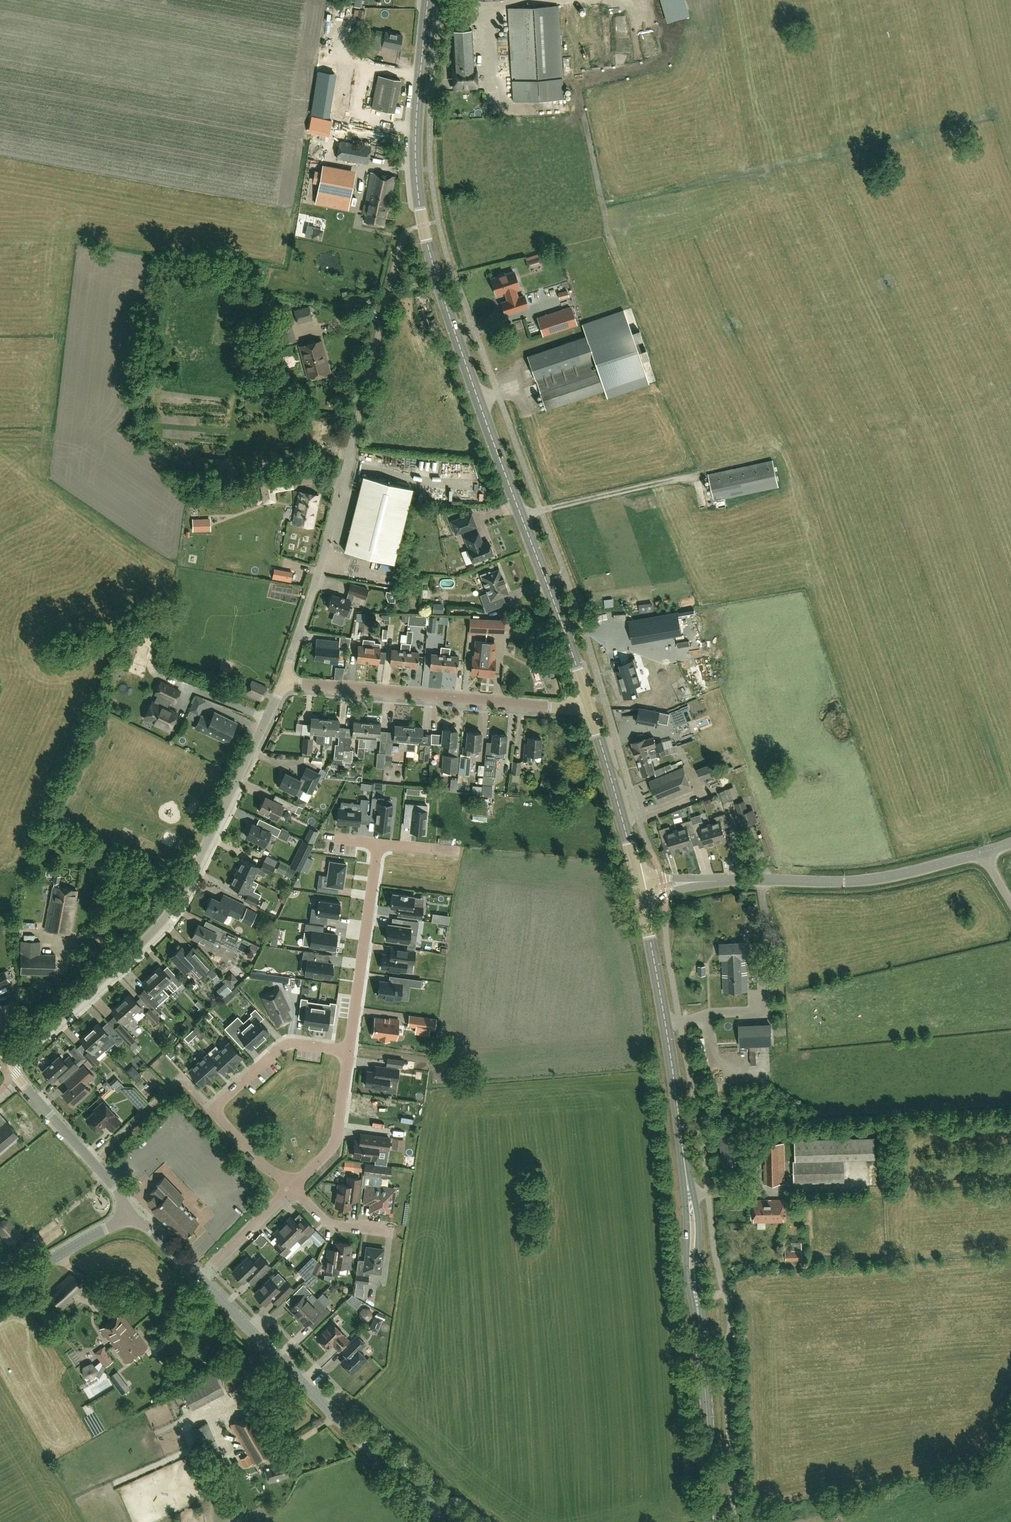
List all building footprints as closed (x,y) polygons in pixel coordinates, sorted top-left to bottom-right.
[(513,101),(563,99),(558,6),(508,8),(513,101)] [(364,20),(366,10),(359,9),(358,19),(364,20)] [(474,67),(472,29),(452,31),(454,68),(453,68),(454,88),(463,88),(463,89),(468,89),(468,87),(477,87),(475,67),(474,67)] [(376,30),(374,38),(383,40),(382,46),(399,49),(402,35),(385,31),(385,32),(376,30)] [(346,109),(353,66),(337,63),(330,106),(346,109)] [(394,112),(400,80),(378,76),(372,108),(394,112)] [(367,163),(370,147),(340,141),(337,158),(367,163)] [(348,210),(355,171),(323,165),(322,171),(320,179),(316,203),(348,210)] [(320,179),(322,171),(315,169),(313,177),(320,179)] [(388,209),(395,176),(371,172),(365,204),(368,205),(365,221),(381,224),(384,209),(388,209)] [(321,239),(322,230),(313,228),(312,237),(321,239)] [(515,275),(513,272),(505,274),(505,273),(498,275),(499,276),(492,279),(496,294),(505,291),(508,301),(502,302),(505,313),(528,306),(524,294),(518,296),(516,288),(519,287),(515,275)] [(298,323),(312,319),(309,307),(294,311),(298,323)] [(544,335),(576,324),(570,307),(538,318),(544,335)] [(546,410),(605,390),(611,406),(647,393),(641,379),(622,325),(617,314),(583,323),(586,336),(561,345),(564,352),(530,364),(546,410)] [(285,343),(296,341),(292,326),(281,329),(285,343)] [(307,378),(330,372),(322,340),(299,346),(307,378)] [(710,507),(716,505),(714,498),(778,484),(774,464),(709,478),(714,498),(708,499),(710,507)] [(263,504),(276,502),(275,492),(295,489),(292,475),(260,481),(263,504)] [(393,563),(412,488),(363,476),(344,551),(352,553),(353,557),(361,559),(362,555),(393,563)] [(245,495),(257,493),(255,483),(244,485),(245,495)] [(312,527),(319,496),(299,492),(293,523),(312,527)] [(467,530),(462,517),(451,521),(455,534),(467,530)] [(193,531),(211,530),(210,518),(192,519),(193,531)] [(482,543),(478,533),(465,538),(469,548),(468,549),(473,562),(493,555),(488,541),(482,543)] [(288,571),(281,569),(279,580),(286,581),(288,571)] [(508,593),(499,569),(490,572),(489,571),(480,574),(487,592),(480,595),(486,611),(497,607),(494,599),(508,593)] [(365,598),(368,589),(351,583),(348,593),(365,598)] [(350,600),(332,595),(328,608),(346,614),(350,600)] [(443,604),(433,603),(433,612),(443,612),(443,604)] [(633,642),(681,634),(677,613),(630,621),(633,642)] [(389,624),(390,615),(380,614),(379,620),(384,621),(384,624),(389,624)] [(409,615),(408,621),(408,624),(417,625),(418,616),(409,615)] [(435,632),(436,617),(429,616),(427,631),(435,632)] [(486,632),(487,619),(470,618),(469,631),(486,632)] [(503,633),(504,620),(487,619),(486,632),(503,633)] [(513,621),(513,629),(516,629),(516,634),(529,634),(529,620),(513,621)] [(349,647),(351,638),(340,636),(339,645),(349,647)] [(368,662),(370,639),(363,639),(362,646),(358,646),(356,661),(368,662)] [(379,663),(380,648),(381,643),(374,642),(375,640),(370,639),(368,662),(379,663)] [(336,648),(337,641),(325,640),(324,646),(316,645),(315,659),(331,660),(332,647),(336,648)] [(482,673),(485,649),(485,641),(476,640),(475,657),(472,657),(471,672),(482,673)] [(485,649),(482,673),(493,675),(495,659),(493,659),(494,642),(485,641),(485,649)] [(403,665),(406,643),(401,642),(400,651),(391,650),(390,664),(403,665)] [(417,667),(419,653),(410,652),(411,643),(406,643),(403,665),(417,667)] [(443,669),(445,647),(441,647),(440,655),(431,654),(429,668),(443,669)] [(458,657),(449,656),(450,647),(445,647),(443,669),(457,671),(458,657)] [(621,669),(616,671),(624,698),(640,694),(637,686),(642,684),(636,666),(637,666),(635,657),(629,659),(629,660),(619,663),(621,669)] [(261,700),(266,687),(252,681),(246,693),(261,700)] [(153,701),(144,718),(145,719),(145,718),(154,722),(153,723),(161,727),(162,726),(169,729),(168,730),(169,730),(177,713),(167,708),(170,701),(174,703),(180,691),(161,682),(155,694),(158,695),(154,702),(153,701)] [(656,725),(658,712),(640,709),(637,721),(656,725)] [(201,715),(195,728),(205,733),(207,729),(212,732),(211,735),(218,738),(220,736),(228,740),(236,723),(215,712),(211,720),(201,715)] [(323,743),(325,719),(311,717),(311,725),(310,732),(317,733),(316,742),(323,743)] [(337,735),(339,720),(325,719),(323,743),(324,740),(330,741),(331,734),(337,735)] [(365,747),(366,739),(366,737),(367,722),(353,721),(352,736),(359,737),(358,747),(365,747)] [(379,739),(381,724),(367,722),(366,737),(379,739)] [(407,750),(409,726),(395,725),(394,740),(399,740),(399,749),(407,750)] [(427,761),(430,735),(422,734),(422,727),(409,726),(407,750),(414,751),(415,742),(420,742),(418,760),(427,761)] [(459,742),(456,741),(457,731),(443,729),(443,734),(435,734),(435,744),(442,744),(449,745),(448,756),(444,756),(442,770),(456,772),(458,757),(459,742)] [(480,749),(481,733),(468,732),(466,747),(463,747),(463,754),(470,754),(470,748),(480,749)] [(505,752),(507,735),(493,734),(491,750),(490,754),(485,753),(483,775),(495,776),(497,757),(499,758),(499,751),(505,752)] [(313,740),(309,740),(310,736),(304,735),(302,752),(311,753),(313,740)] [(335,744),(335,748),(334,759),(343,759),(344,745),(345,737),(339,737),(338,744),(335,744)] [(539,756),(541,738),(528,737),(528,743),(525,743),(523,760),(529,761),(530,755),(539,756)] [(658,751),(654,737),(645,739),(632,742),(637,758),(658,751)] [(274,751),(277,745),(270,741),(267,748),(274,751)] [(377,752),(376,767),(384,768),(384,764),(385,756),(385,753),(386,741),(380,741),(379,752),(377,752)] [(352,760),(352,750),(349,750),(350,746),(344,745),(343,759),(352,760)] [(666,755),(675,752),(673,745),(664,748),(664,749),(658,751),(637,758),(638,758),(643,775),(654,772),(656,776),(662,774),(667,772),(666,770),(667,770),(668,772),(684,765),(682,761),(671,765),(670,763),(654,770),(651,759),(666,754),(666,755)] [(469,775),(471,758),(461,757),(459,774),(469,775)] [(520,774),(521,762),(513,761),(512,773),(520,774)] [(702,778),(713,774),(710,764),(698,769),(702,778)] [(311,793),(320,775),(310,770),(305,767),(300,777),(305,780),(304,782),(285,773),(279,786),(299,796),(303,789),(311,793)] [(658,803),(692,789),(683,767),(649,781),(658,803)] [(548,787),(550,781),(543,778),(541,784),(548,787)] [(481,795),(490,796),(491,787),(482,787),(481,795)] [(722,802),(729,800),(726,789),(718,793),(722,802)] [(281,805),(265,797),(259,811),(277,819),(283,806),(295,812),(298,805),(284,798),(281,805)] [(360,814),(367,815),(369,799),(361,798),(360,811),(339,808),(337,822),(359,825),(360,814)] [(372,798),(370,816),(377,817),(375,828),(389,829),(392,805),(384,804),(384,799),(372,798)] [(748,811),(744,801),(736,803),(743,825),(757,821),(754,809),(748,811)] [(404,817),(410,818),(409,832),(412,832),(412,834),(418,834),(418,833),(426,834),(428,811),(427,810),(428,805),(405,803),(404,817)] [(487,818),(488,809),(476,808),(475,816),(487,818)] [(716,843),(726,840),(723,828),(729,826),(725,814),(715,817),(716,822),(710,824),(716,843)] [(683,849),(693,846),(690,834),(695,832),(693,823),(692,819),(681,822),(683,828),(677,830),(683,849)] [(704,826),(703,820),(693,823),(695,832),(696,836),(702,834),(706,846),(716,843),(710,824),(704,826)] [(277,836),(281,829),(269,823),(266,830),(252,824),(252,825),(250,825),(248,825),(247,829),(247,830),(249,831),(246,836),(264,845),(270,833),(277,836)] [(671,831),(669,826),(659,829),(663,842),(669,840),(672,852),(683,849),(677,830),(671,831)] [(311,849),(313,847),(313,845),(303,840),(290,866),(300,871),(301,871),(311,849)] [(662,859),(667,858),(665,849),(659,851),(662,859)] [(252,880),(259,867),(242,859),(236,872),(252,880)] [(271,874),(274,867),(264,861),(260,869),(271,874)] [(331,884),(345,884),(345,862),(331,862),(331,884)] [(296,870),(288,867),(285,874),(292,878),(296,870)] [(246,893),(252,880),(236,872),(230,885),(246,893)] [(70,934),(77,891),(53,886),(45,930),(70,934)] [(255,906),(259,898),(248,893),(245,900),(255,906)] [(395,910),(394,915),(424,920),(425,912),(410,910),(412,899),(386,896),(384,908),(395,910)] [(229,906),(211,897),(205,911),(223,920),(227,912),(238,918),(245,905),(233,899),(229,906)] [(332,914),(333,904),(313,902),(312,911),(307,911),(307,917),(317,918),(318,912),(332,914)] [(753,913),(756,907),(750,904),(747,910),(753,913)] [(257,913),(247,908),(243,916),(247,918),(245,923),(251,925),(257,913)] [(386,939),(409,942),(410,934),(416,935),(418,922),(403,920),(402,926),(388,924),(386,939)] [(238,936),(214,924),(211,930),(198,924),(192,937),(210,946),(214,938),(231,947),(233,946),(238,936)] [(314,930),(303,929),(302,934),(307,934),(304,944),(312,946),(327,949),(329,938),(314,935),(314,930)] [(54,975),(55,955),(40,954),(40,942),(21,941),(20,974),(54,975)] [(747,957),(747,942),(720,943),(721,958),(723,958),(723,970),(747,969),(746,957),(747,957)] [(248,951),(255,954),(258,948),(251,944),(248,951)] [(194,961),(181,947),(171,957),(184,971),(188,967),(199,979),(206,972),(212,978),(217,974),(211,968),(200,956),(194,961)] [(386,954),(384,967),(408,970),(409,960),(417,961),(418,958),(418,953),(403,951),(402,956),(386,954)] [(301,972),(320,974),(321,964),(313,963),(314,958),(296,956),(294,963),(302,964),(301,972)] [(698,966),(698,975),(706,975),(706,966),(698,966)] [(169,977),(160,967),(151,975),(162,987),(167,983),(169,984),(167,986),(173,992),(183,983),(173,973),(169,977)] [(718,991),(748,990),(747,969),(723,970),(724,981),(717,981),(718,991)] [(9,981),(4,971),(0,973),(0,985),(9,981)] [(156,998),(160,995),(157,992),(162,987),(151,975),(142,983),(156,998)] [(421,987),(422,980),(406,977),(405,985),(410,986),(421,987)] [(239,982),(237,980),(232,984),(226,978),(223,980),(231,990),(239,982)] [(400,1000),(403,983),(379,979),(377,997),(400,1000)] [(217,990),(223,997),(231,990),(225,982),(217,990)] [(233,998),(240,992),(235,987),(229,993),(233,998)] [(156,1014),(161,1008),(144,989),(138,994),(156,1014)] [(136,1001),(129,994),(121,1002),(132,1015),(137,1011),(140,1013),(142,1011),(154,1024),(159,1018),(156,1014),(138,994),(137,995),(140,998),(136,1001)] [(315,1027),(318,1002),(307,1001),(307,999),(301,998),(299,1010),(305,1011),(303,1025),(315,1027)] [(276,1001),(278,1017),(287,1015),(285,1000),(276,1001)] [(20,1026),(17,1002),(0,1004),(0,1028),(20,1026)] [(135,1026),(139,1023),(132,1015),(121,1002),(112,1010),(126,1026),(129,1023),(132,1026),(135,1026)] [(329,1014),(335,1015),(336,1003),(330,1002),(329,1004),(318,1002),(315,1027),(327,1029),(329,1014)] [(200,1013),(202,1014),(206,1011),(204,1009),(205,1008),(200,1003),(197,1006),(200,1009),(198,1011),(200,1013)] [(264,1018),(255,1008),(250,1013),(251,1014),(243,1022),(260,1040),(269,1032),(259,1022),(264,1018)] [(213,1016),(209,1011),(204,1016),(208,1020),(213,1016)] [(434,1029),(435,1019),(418,1016),(409,1015),(408,1025),(416,1027),(434,1029)] [(389,1038),(396,1039),(399,1020),(390,1019),(390,1020),(375,1018),(372,1036),(381,1037),(380,1039),(388,1040),(389,1038)] [(188,1021),(182,1027),(187,1032),(193,1026),(188,1021)] [(260,1040),(243,1022),(235,1030),(233,1028),(228,1033),(237,1042),(241,1038),(251,1049),(260,1040)] [(108,1034),(98,1023),(89,1031),(106,1050),(114,1042),(116,1045),(123,1039),(114,1029),(108,1034)] [(135,1039),(120,1023),(114,1029),(123,1039),(128,1045),(135,1039)] [(739,1027),(740,1046),(772,1045),(771,1025),(739,1027)] [(197,1034),(193,1029),(188,1034),(193,1038),(197,1034)] [(97,1058),(106,1050),(89,1031),(80,1039),(89,1050),(84,1054),(83,1054),(83,1055),(87,1060),(93,1065),(94,1066),(100,1061),(97,1058)] [(193,1038),(188,1034),(184,1038),(188,1042),(193,1038)] [(134,1042),(130,1046),(136,1053),(141,1049),(134,1042)] [(229,1042),(220,1050),(234,1065),(239,1060),(243,1057),(229,1042)] [(171,1050),(166,1054),(170,1059),(175,1054),(171,1050)] [(228,1070),(234,1065),(220,1050),(211,1058),(225,1073),(228,1070)] [(207,1053),(198,1062),(212,1077),(217,1072),(220,1069),(224,1073),(225,1073),(211,1058),(207,1053)] [(84,1063),(87,1060),(83,1055),(78,1059),(82,1063),(83,1062),(84,1063)] [(63,1061),(59,1056),(43,1071),(52,1081),(63,1071),(67,1076),(78,1067),(69,1056),(63,1061)] [(89,1069),(93,1065),(87,1060),(84,1063),(89,1069)] [(206,1082),(212,1077),(198,1062),(189,1070),(202,1085),(206,1082)] [(73,1105),(89,1090),(83,1084),(93,1076),(84,1065),(74,1074),(79,1079),(63,1094),(73,1105)] [(126,1072),(133,1080),(139,1074),(132,1066),(126,1072)] [(397,1081),(398,1069),(376,1066),(375,1072),(367,1071),(365,1085),(387,1088),(388,1080),(397,1081)] [(28,1087),(32,1084),(27,1076),(22,1079),(28,1087)] [(117,1092),(124,1086),(120,1082),(113,1088),(117,1092)] [(139,1109),(145,1103),(141,1099),(135,1105),(139,1109)] [(391,1105),(364,1101),(361,1116),(388,1120),(391,1105)] [(110,1130),(120,1121),(103,1102),(95,1109),(96,1111),(86,1119),(97,1131),(103,1125),(106,1125),(110,1130)] [(17,1135),(5,1121),(0,1114),(0,1150),(17,1135)] [(771,1144),(771,1128),(750,1128),(750,1144),(767,1145),(767,1164),(765,1164),(765,1183),(784,1183),(784,1156),(794,1156),(794,1143),(771,1144)] [(388,1150),(389,1138),(361,1134),(360,1141),(356,1140),(353,1156),(376,1159),(377,1149),(388,1150)] [(393,1149),(402,1150),(403,1139),(394,1138),(393,1149)] [(794,1182),(845,1181),(844,1159),(876,1158),(875,1138),(795,1140),(796,1160),(794,1160),(794,1182)] [(362,1186),(367,1187),(365,1202),(372,1203),(371,1211),(370,1211),(371,1211),(391,1214),(394,1190),(394,1189),(394,1190),(374,1187),(375,1175),(390,1177),(392,1166),(365,1162),(362,1186)] [(181,1239),(199,1222),(179,1202),(184,1198),(164,1177),(156,1185),(157,1186),(150,1192),(153,1195),(147,1201),(153,1208),(152,1209),(181,1239)] [(357,1200),(360,1179),(348,1177),(347,1185),(338,1184),(335,1206),(350,1208),(351,1199),(357,1200)] [(784,1216),(784,1199),(754,1200),(754,1222),(782,1221),(782,1249),(786,1249),(786,1216),(784,1216)] [(315,1230),(299,1214),(294,1219),(291,1217),(282,1225),(301,1244),(315,1230)] [(22,1236),(9,1220),(0,1227),(0,1233),(10,1246),(22,1236)] [(287,1258),(301,1244),(282,1225),(274,1234),(282,1241),(282,1243),(277,1248),(287,1258)] [(349,1258),(351,1245),(336,1243),(335,1250),(328,1249),(325,1272),(338,1274),(339,1266),(350,1267),(351,1258),(349,1258)] [(786,1261),(802,1260),(802,1244),(792,1244),(792,1250),(786,1251),(786,1261)] [(368,1283),(369,1276),(369,1271),(380,1273),(383,1249),(367,1247),(365,1261),(358,1260),(357,1267),(356,1274),(355,1282),(368,1283)] [(256,1265),(248,1256),(233,1271),(243,1282),(254,1271),(259,1276),(270,1266),(263,1259),(256,1265)] [(313,1257),(306,1263),(313,1270),(317,1261),(313,1257)] [(307,1277),(312,1283),(319,1276),(312,1272),(307,1277)] [(87,1288),(72,1273),(61,1284),(60,1283),(47,1295),(58,1307),(75,1292),(79,1296),(87,1288)] [(300,1284),(302,1282),(304,1279),(299,1274),(294,1278),(300,1284)] [(278,1287),(270,1279),(254,1294),(265,1305),(278,1292),(283,1297),(293,1288),(285,1280),(278,1287)] [(297,1317),(317,1298),(303,1284),(292,1295),(297,1299),(297,1301),(289,1309),(297,1317)] [(319,1322),(328,1313),(330,1311),(317,1298),(297,1317),(305,1326),(313,1318),(315,1318),(319,1322)] [(112,1344),(133,1328),(121,1313),(100,1329),(112,1344)] [(370,1328),(378,1331),(383,1320),(375,1317),(370,1328)] [(338,1349),(348,1340),(342,1334),(342,1333),(332,1322),(317,1337),(321,1341),(320,1342),(320,1344),(323,1347),(325,1347),(326,1346),(327,1348),(332,1343),(338,1349)] [(127,1363),(148,1348),(133,1328),(112,1344),(127,1363)] [(352,1373),(366,1358),(359,1350),(365,1344),(357,1336),(341,1351),(347,1356),(341,1362),(352,1373)] [(105,1356),(103,1353),(98,1356),(100,1359),(106,1367),(113,1361),(108,1354),(105,1356)] [(193,1408),(223,1392),(213,1372),(182,1389),(193,1408)] [(111,1380),(117,1388),(125,1382),(119,1374),(111,1380)] [(275,1463),(272,1453),(275,1451),(254,1412),(231,1424),(248,1455),(241,1459),(245,1467),(252,1463),(253,1465),(263,1459),(265,1466),(264,1466),(269,1481),(288,1475),(283,1461),(275,1463)] [(210,1472),(225,1465),(207,1423),(192,1430),(210,1472)]
